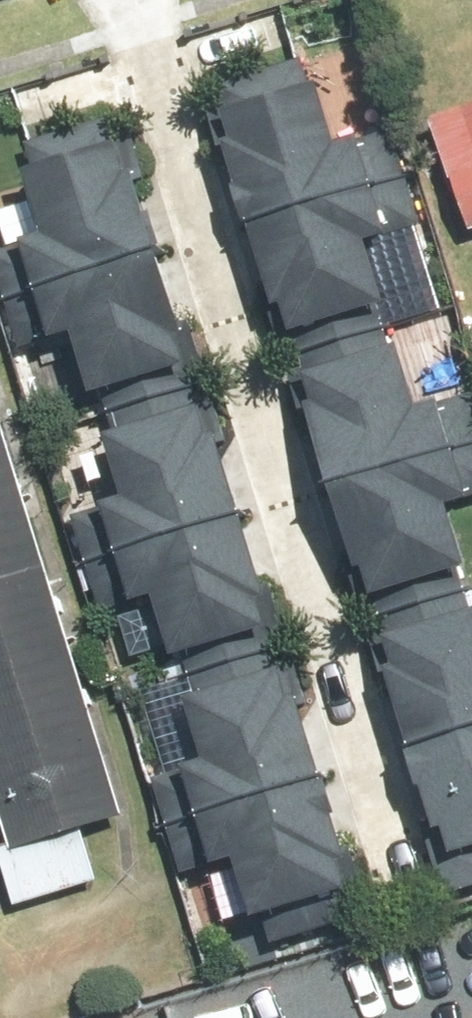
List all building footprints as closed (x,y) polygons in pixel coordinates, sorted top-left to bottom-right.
[(366,219),(344,135),(319,142),(296,62),(192,92),(242,255),(366,219)] [(447,119),(471,195),(471,111),(447,119)] [(0,245),(0,250),(21,317),(144,279),(97,130),(33,150),(42,178),(9,188),(24,237),(0,245)] [(373,242),(366,219),(242,255),(280,384),(387,353),(356,247),(373,242)] [(144,279),(21,317),(32,348),(50,343),(66,397),(169,366),(144,279)] [(443,472),(424,400),(399,407),(387,353),(280,384),(322,507),(443,472)] [(28,901),(108,877),(93,828),(140,814),(0,358),(0,811),(28,901)] [(107,490),(82,498),(106,575),(230,535),(180,380),(113,401),(123,430),(90,440),(107,490)] [(457,518),(443,472),(322,507),(352,608),(455,578),(439,523),(457,518)] [(230,535),(106,575),(119,606),(136,600),(154,654),(256,621),(230,535)] [(463,616),(431,625),(423,595),(350,616),(399,775),(471,754),(471,647),(463,616)] [(193,757),(168,765),(189,837),(312,800),(267,651),(203,670),(211,698),(179,708),(193,757)] [(399,775),(426,866),(471,853),(471,754),(399,775)] [(312,800),(189,837),(201,871),(218,866),(234,920),(338,890),(312,800)]
